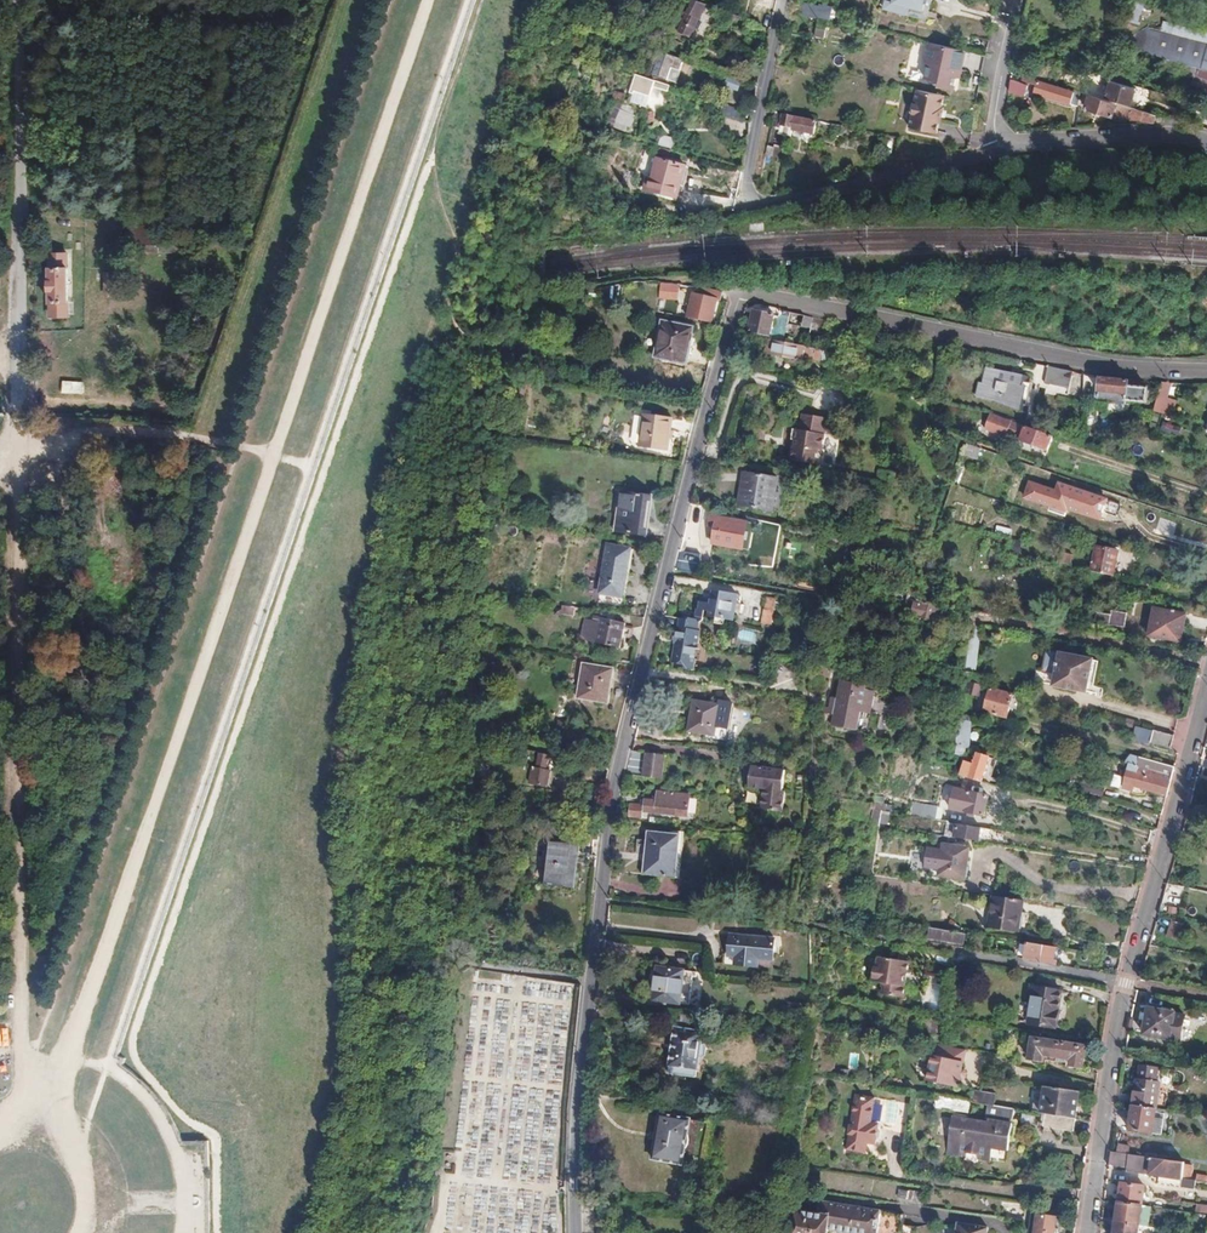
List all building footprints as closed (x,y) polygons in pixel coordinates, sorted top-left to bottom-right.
[(902,0),(892,0),(891,4),(884,2),(882,11),(906,16),(908,9),(901,7),(902,0)] [(901,7),(908,9),(920,12),(922,0),(902,0),(901,7)] [(695,48),(709,7),(691,1),(677,42),(695,48)] [(816,18),(819,4),(807,1),(805,15),(816,18)] [(808,30),(810,18),(803,16),(800,28),(808,30)] [(826,35),(828,23),(817,21),(815,33),(826,35)] [(971,35),(988,39),(990,30),(972,26),(971,35)] [(963,62),(966,49),(928,41),(924,60),(929,62),(960,69),(961,61),(963,62)] [(1206,73),(1206,56),(1205,55),(1206,49),(1206,46),(1193,42),(1188,60),(1186,67),(1206,73)] [(692,56),(694,52),(676,45),(674,50),(692,56)] [(681,84),(689,62),(663,52),(658,66),(660,67),(658,76),(681,84)] [(1180,58),(1179,65),(1186,67),(1188,60),(1180,58)] [(955,88),(960,69),(929,62),(925,77),(939,80),(938,84),(955,88)] [(1186,67),(1179,65),(1170,62),(1169,70),(1206,82),(1206,73),(1186,67)] [(748,79),(750,72),(737,67),(734,74),(748,79)] [(1082,91),(1025,75),(1024,80),(1036,83),(1034,92),(1078,105),(1080,98),(1082,91)] [(653,107),(659,89),(661,83),(640,76),(637,87),(641,88),(636,102),(653,107)] [(740,90),(742,82),(728,78),(726,85),(740,90)] [(1012,79),(1010,80),(1008,89),(1024,95),(1026,87),(1024,83),(1012,79)] [(1132,104),(1136,90),(1136,89),(1111,82),(1106,96),(1132,104)] [(675,94),(676,88),(661,83),(659,89),(675,94)] [(943,106),(944,95),(918,90),(910,127),(936,133),(939,122),(942,123),(945,107),(943,106)] [(1132,106),(1141,109),(1147,93),(1136,90),(1132,104),(1132,106)] [(1116,102),(1082,91),(1080,98),(1087,100),(1084,107),(1112,116),(1113,112),(1116,102)] [(1155,122),(1157,114),(1141,109),(1132,106),(1116,102),(1113,112),(1141,121),(1155,122)] [(622,103),(613,126),(629,133),(638,110),(622,103)] [(774,114),(765,155),(776,158),(778,148),(775,147),(777,141),(772,140),(774,127),(781,129),(781,126),(793,129),(792,131),(811,136),(815,123),(774,114)] [(846,134),(848,129),(830,125),(829,131),(846,134)] [(659,146),(674,147),(675,137),(660,135),(659,146)] [(671,195),(680,162),(652,156),(646,176),(641,175),(638,186),(671,195)] [(49,265),(48,304),(50,304),(50,317),(67,318),(67,304),(68,269),(67,269),(67,255),(50,255),(49,265)] [(113,274),(104,274),(104,296),(113,296),(113,274)] [(127,274),(113,274),(113,296),(127,296),(127,274)] [(679,287),(654,285),(653,300),(677,302),(679,287)] [(703,289),(701,297),(718,300),(722,301),(724,293),(703,289)] [(688,318),(713,323),(718,300),(701,297),(693,295),(688,318)] [(811,328),(813,317),(780,311),(778,322),(811,328)] [(755,312),(751,333),(771,338),(776,316),(755,312)] [(661,321),(656,348),(685,355),(689,338),(691,338),(693,328),(661,321)] [(769,340),(765,354),(805,363),(808,349),(769,340)] [(685,355),(656,348),(654,357),(684,363),(685,355)] [(1071,388),(1074,373),(1050,368),(1046,383),(1071,388)] [(992,386),(996,371),(991,369),(987,385),(990,386),(992,386)] [(1029,407),(1035,383),(1036,380),(996,371),(992,386),(990,386),(986,400),(998,403),(1031,415),(1033,408),(1029,407)] [(1092,386),(1100,387),(1101,379),(1094,377),(1092,386)] [(1130,387),(1130,381),(1101,379),(1100,387),(1100,394),(1127,396),(1127,402),(1147,404),(1148,389),(1130,387)] [(1154,410),(1162,413),(1171,383),(1162,382),(1154,410)] [(980,398),(986,400),(990,386),(987,385),(984,384),(980,398)] [(673,419),(644,414),(640,445),(668,449),(673,419)] [(1015,422),(994,414),(990,425),(1010,432),(1015,422)] [(797,443),(825,447),(830,419),(805,415),(803,431),(795,430),(793,439),(793,443),(797,443)] [(1162,428),(1177,432),(1180,423),(1164,419),(1162,428)] [(1050,449),(1055,437),(1029,427),(1023,439),(1050,449)] [(825,451),(825,447),(797,443),(794,453),(827,459),(828,452),(825,451)] [(978,459),(981,449),(971,446),(965,447),(962,454),(978,459)] [(825,466),(827,459),(794,453),(793,461),(825,466)] [(743,496),(771,502),(773,489),(778,490),(780,479),(751,474),(749,484),(745,484),(743,496)] [(1058,483),(1049,509),(1065,515),(1066,508),(1101,519),(1107,499),(1058,483)] [(649,495),(616,490),(613,511),(620,513),(617,530),(641,533),(644,509),(647,509),(649,495)] [(769,512),(771,502),(743,496),(742,507),(769,512)] [(717,527),(713,544),(742,549),(748,524),(712,517),(710,526),(717,527)] [(604,546),(601,576),(623,580),(626,548),(604,546)] [(1092,571),(1114,576),(1118,550),(1098,546),(1092,571)] [(1061,551),(1059,562),(1070,564),(1072,554),(1061,551)] [(623,580),(601,576),(598,602),(621,605),(623,580)] [(698,613),(697,621),(704,622),(705,615),(710,615),(709,620),(717,621),(717,627),(726,628),(727,622),(734,623),(736,615),(737,607),(740,607),(742,599),(738,599),(737,597),(713,594),(712,603),(702,601),(700,613),(698,613)] [(776,599),(767,598),(762,624),(772,626),(776,599)] [(915,601),(911,616),(920,618),(920,621),(928,623),(929,620),(940,623),(944,608),(915,601)] [(575,607),(561,604),(559,612),(574,614),(575,607)] [(1158,634),(1157,638),(1180,643),(1186,616),(1155,610),(1150,632),(1158,634)] [(1126,614),(1112,612),(1111,615),(1095,612),(1093,622),(1124,627),(1126,614)] [(585,619),(581,640),(619,649),(625,623),(598,617),(597,622),(585,619)] [(701,627),(703,625),(704,622),(697,621),(696,624),(691,622),(690,624),(681,622),(679,639),(677,639),(676,648),(679,648),(700,651),(702,635),(699,634),(701,627)] [(965,662),(963,680),(965,680),(968,681),(970,672),(975,674),(981,627),(970,623),(969,637),(965,662)] [(737,640),(756,644),(758,633),(739,629),(737,640)] [(698,674),(700,651),(679,648),(676,667),(689,669),(689,672),(698,674)] [(1047,652),(1040,683),(1086,693),(1093,662),(1047,652)] [(615,669),(585,662),(578,696),(608,702),(615,669)] [(980,684),(983,685),(985,676),(975,674),(970,672),(968,681),(980,684)] [(968,681),(965,680),(964,684),(967,684),(967,689),(979,692),(980,684),(968,681)] [(834,697),(832,702),(862,709),(863,708),(871,710),(875,695),(866,692),(867,688),(843,682),(840,698),(834,697)] [(455,686),(440,683),(435,702),(451,705),(455,686)] [(990,689),(984,711),(1007,718),(1009,708),(1016,709),(1019,696),(990,689)] [(697,701),(691,730),(715,735),(721,705),(697,701)] [(862,709),(832,702),(832,705),(837,707),(834,725),(854,730),(859,713),(862,713),(862,709)] [(1170,746),(1173,735),(1153,730),(1150,741),(1170,746)] [(955,756),(965,756),(967,735),(957,734),(955,756)] [(534,765),(533,769),(550,772),(551,768),(547,767),(549,754),(540,752),(538,766),(534,765)] [(969,779),(983,782),(990,757),(977,754),(969,779)] [(647,755),(644,779),(662,781),(665,757),(647,755)] [(1133,785),(1167,795),(1174,763),(1139,755),(1136,763),(1129,762),(1127,768),(1131,769),(1127,784),(1133,785)] [(763,802),(785,805),(787,790),(784,789),(786,770),(752,766),(749,786),(764,788),(763,802)] [(1132,789),(1133,785),(1127,784),(1131,769),(1127,768),(1121,787),(1132,789)] [(550,772),(533,769),(531,781),(549,783),(550,772)] [(1084,781),(1081,791),(1100,796),(1103,787),(1084,781)] [(954,789),(949,810),(983,817),(988,796),(954,789)] [(630,804),(629,817),(643,818),(643,813),(687,818),(690,798),(657,793),(656,800),(644,800),(643,805),(630,804)] [(916,805),(914,816),(936,820),(938,808),(916,805)] [(871,824),(888,826),(890,812),(873,810),(871,824)] [(956,837),(978,841),(978,836),(988,837),(989,829),(947,822),(946,827),(955,828),(956,826),(958,826),(956,837)] [(649,831),(644,874),(677,878),(682,835),(649,831)] [(917,839),(912,871),(936,875),(941,842),(917,839)] [(550,841),(548,884),(576,886),(578,865),(576,864),(577,842),(550,841)] [(992,905),(1021,909),(1023,899),(993,895),(992,905)] [(1021,913),(1021,909),(992,905),(988,925),(1016,931),(1019,913),(1021,913)] [(1171,921),(1167,936),(1177,938),(1181,923),(1171,921)] [(930,929),(929,939),(963,945),(965,935),(930,929)] [(742,953),(741,964),(763,967),(765,955),(779,957),(781,939),(736,934),(734,952),(742,953)] [(1024,959),(1055,965),(1056,960),(1053,959),(1055,947),(1028,943),(1024,959)] [(1111,965),(1112,957),(1100,954),(1098,962),(1111,965)] [(870,963),(868,976),(903,982),(907,962),(873,956),(872,963),(870,963)] [(700,972),(659,968),(656,1000),(692,1004),(695,988),(698,988),(700,972)] [(903,982),(868,976),(867,981),(879,983),(878,994),(901,998),(903,982)] [(930,1009),(940,1009),(940,985),(930,985),(930,1009)] [(1030,1003),(1058,1007),(1061,991),(1034,986),(1030,1003)] [(1054,1028),(1058,1007),(1030,1003),(1027,1023),(1054,1028)] [(1146,1020),(1143,1034),(1169,1040),(1169,1039),(1179,1041),(1185,1016),(1175,1014),(1175,1013),(1148,1008),(1147,1014),(1150,1015),(1149,1021),(1146,1020)] [(707,1017),(678,1014),(670,1065),(697,1070),(707,1017)] [(1073,1045),(1074,1039),(1058,1036),(1058,1042),(1031,1038),(1029,1059),(1042,1061),(1043,1058),(1071,1063),(1070,1066),(1082,1067),(1085,1047),(1073,1045)] [(965,1052),(935,1047),(929,1085),(959,1090),(965,1052)] [(859,1069),(859,1053),(850,1053),(849,1068),(859,1069)] [(1136,1081),(1133,1106),(1156,1109),(1159,1084),(1156,1084),(1158,1069),(1141,1066),(1139,1081),(1136,1081)] [(1042,1113),(1075,1119),(1079,1091),(1057,1088),(1046,1087),(1042,1113)] [(1010,1096),(985,1092),(983,1103),(1008,1107),(1010,1096)] [(854,1094),(845,1142),(857,1143),(857,1141),(865,1142),(873,1144),(874,1140),(877,1138),(878,1129),(877,1127),(877,1123),(869,1122),(873,1097),(854,1094)] [(947,1097),(935,1095),(932,1107),(945,1110),(947,1097)] [(947,1097),(945,1110),(944,1114),(950,1115),(964,1117),(967,1101),(947,1097)] [(1007,1150),(1014,1108),(1008,1107),(983,1103),(967,1101),(964,1117),(950,1115),(945,1151),(964,1154),(964,1157),(975,1159),(975,1156),(988,1158),(990,1147),(1007,1150)] [(1156,1109),(1133,1106),(1130,1130),(1152,1134),(1156,1109)] [(691,1117),(661,1111),(653,1156),(684,1162),(691,1117)] [(1073,1132),(1075,1119),(1042,1113),(1040,1113),(1038,1127),(1073,1132)] [(857,1143),(845,1142),(844,1149),(855,1150),(857,1143)] [(857,1143),(855,1150),(864,1152),(865,1145),(857,1143)] [(1110,1151),(1109,1164),(1128,1167),(1127,1171),(1182,1179),(1184,1165),(1184,1162),(1110,1151)] [(1184,1165),(1182,1179),(1189,1180),(1191,1166),(1184,1165)] [(1189,1180),(1182,1179),(1181,1187),(1194,1189),(1195,1181),(1189,1180)] [(1121,1183),(1118,1201),(1141,1205),(1144,1187),(1121,1183)] [(893,1188),(892,1196),(915,1200),(917,1190),(911,1189),(911,1191),(893,1188)] [(903,1212),(817,1201),(816,1211),(804,1210),(800,1232),(836,1232),(837,1230),(859,1232),(900,1232),(903,1212)] [(1113,1232),(1137,1232),(1141,1205),(1118,1201),(1113,1232)] [(1206,1213),(1206,1205),(1197,1204),(1196,1212),(1206,1213)] [(1009,1208),(1009,1217),(1020,1218),(1021,1209),(1009,1208)] [(1034,1232),(1054,1232),(1056,1216),(1038,1212),(1034,1232)] [(955,1232),(986,1232),(986,1228),(957,1224),(955,1232)]
